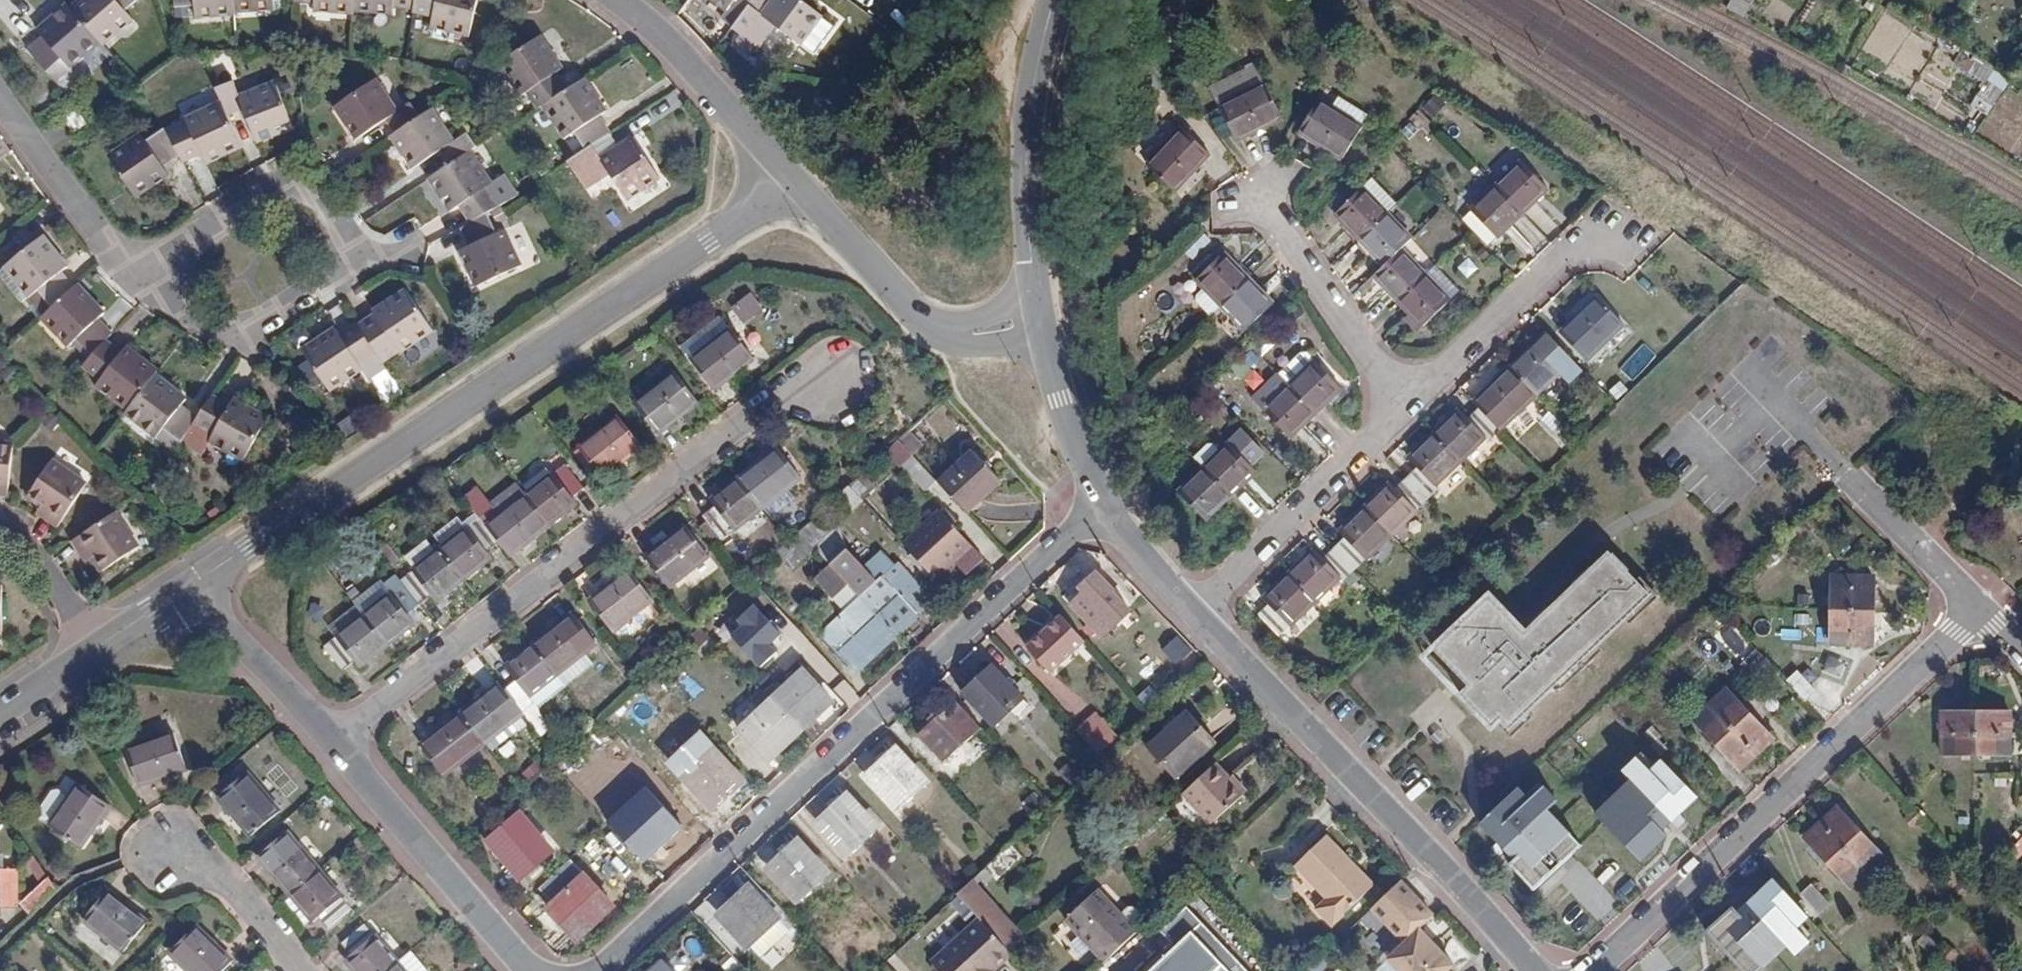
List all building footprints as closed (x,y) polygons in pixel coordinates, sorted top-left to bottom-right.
[(70,10),(94,36),(99,42),(129,14),(125,10),(136,0),(80,0),(70,10)] [(193,5),(194,10),(233,8),(233,4),(233,0),(173,0),(173,6),(193,5)] [(432,16),(431,18),(468,29),(476,0),(355,0),(354,4),(392,8),(392,6),(413,7),(413,10),(432,16)] [(727,7),(740,17),(745,9),(752,0),(705,0),(722,13),(727,7)] [(758,17),(745,9),(740,17),(729,33),(755,52),(773,26),(797,46),(819,14),(798,0),(771,0),(769,1),(776,6),(764,22),(758,17)] [(1726,6),(1742,17),(1753,0),(1730,0),(1726,6)] [(234,13),(274,9),(273,1),(233,4),(233,8),(234,13)] [(769,1),(758,17),(764,22),(776,6),(769,1)] [(312,11),(353,15),(354,12),(354,6),(313,3),(312,11)] [(354,12),(392,16),(392,8),(354,4),(354,6),(354,12)] [(64,62),(94,36),(70,10),(66,5),(37,32),(43,38),(29,52),(48,72),(62,60),(64,62)] [(194,18),(233,16),(234,13),(233,8),(194,10),(194,18)] [(104,48),(134,20),(129,14),(99,42),(104,48)] [(429,26),(467,35),(468,29),(431,18),(429,26)] [(99,42),(94,36),(64,62),(70,69),(99,42)] [(561,72),(539,37),(503,60),(526,94),(536,110),(541,108),(548,103),(565,93),(554,76),(561,72)] [(1971,105),(1986,115),(2009,82),(1967,53),(1957,68),(1984,86),(1971,105)] [(497,65),(519,98),(526,94),(503,60),(497,65)] [(364,136),(387,120),(398,135),(421,120),(411,104),(397,114),(374,79),(340,102),(364,136)] [(227,116),(242,109),(252,135),(290,121),(275,82),(239,96),(232,81),(215,89),(221,102),(227,116)] [(603,112),(582,81),(565,93),(548,103),(567,135),(571,133),(584,149),(566,161),(583,188),(606,172),(621,194),(655,171),(632,136),(598,159),(588,146),(606,134),(595,117),(603,112)] [(1264,84),(1218,106),(1236,143),(1282,120),(1264,84)] [(1317,98),(1296,133),(1341,159),(1362,125),(1317,98)] [(183,163),(200,154),(202,158),(238,138),(227,116),(221,102),(185,121),(187,124),(167,135),(178,154),(183,163)] [(356,142),(364,136),(340,102),(333,107),(356,142)] [(541,108),(561,139),(567,135),(548,103),(541,108)] [(77,108),(62,117),(71,133),(86,125),(77,108)] [(417,164),(438,150),(449,164),(468,152),(475,147),(466,132),(452,141),(432,112),(421,120),(398,135),(417,164)] [(255,143),(293,130),(290,121),(252,135),(255,143)] [(1175,193),(1210,155),(1182,128),(1146,166),(1175,193)] [(161,165),(178,154),(167,135),(163,129),(146,141),(140,135),(108,158),(131,190),(163,168),(161,165)] [(391,139),(410,169),(417,164),(398,135),(391,139)] [(205,165),(242,147),(238,138),(202,158),(205,165)] [(455,207),(459,205),(470,222),(488,212),(499,206),(486,187),(490,184),(468,152),(449,164),(433,175),(455,207)] [(1549,190),(1521,161),(1496,185),(1523,213),(1549,190)] [(136,198),(168,175),(163,168),(131,190),(136,198)] [(626,201),(660,178),(655,171),(621,194),(626,201)] [(426,180),(448,212),(455,207),(433,175),(426,180)] [(1470,210),(1496,238),(1523,213),(1496,185),(1470,210)] [(1362,187),(1333,215),(1359,242),(1388,214),(1362,187)] [(383,230),(409,216),(402,202),(376,217),(383,230)] [(463,227),(472,245),(465,248),(482,284),(523,264),(505,229),(499,232),(488,212),(470,222),(463,227)] [(1412,240),(1388,214),(1359,242),(1382,267),(1402,249),(1412,240)] [(67,267),(42,236),(11,262),(35,292),(38,289),(53,307),(74,288),(60,271),(67,267)] [(458,252),(476,288),(482,284),(465,248),(458,252)] [(1426,275),(1402,249),(1382,267),(1373,276),(1398,303),(1426,275)] [(1223,254),(1195,281),(1220,306),(1248,279),(1223,254)] [(28,297),(35,292),(11,262),(3,268),(28,297)] [(1450,300),(1426,275),(1398,303),(1421,327),(1450,300)] [(1244,331),(1272,303),(1248,279),(1220,306),(1244,331)] [(104,314),(78,285),(74,288),(53,307),(47,311),(74,340),(77,338),(93,355),(107,342),(113,336),(98,319),(104,314)] [(374,353),(391,341),(394,346),(427,325),(403,291),(371,312),(375,318),(358,329),(372,350),(374,353)] [(744,324),(763,310),(750,292),(731,306),(744,324)] [(1595,299),(1558,335),(1571,348),(1579,341),(1608,313),(1595,299)] [(67,346),(74,340),(47,311),(40,318),(67,346)] [(1585,363),(1622,328),(1608,313),(1579,341),(1571,348),(1585,363)] [(356,361),(372,350),(358,329),(355,325),(339,336),(334,328),(302,350),(325,385),(357,363),(356,361)] [(399,353),(432,332),(427,325),(394,346),(399,353)] [(690,361),(714,391),(754,360),(730,330),(690,361)] [(1539,349),(1534,345),(1507,369),(1528,389),(1564,355),(1550,340),(1539,349)] [(127,347),(120,354),(107,342),(93,355),(83,363),(100,377),(99,379),(128,404),(154,376),(157,373),(127,347)] [(1560,371),(1571,362),(1564,355),(1528,389),(1536,398),(1562,373),(1560,371)] [(1340,389),(1313,361),(1287,385),(1315,414),(1340,389)] [(363,371),(357,363),(325,385),(329,392),(363,371)] [(1480,394),(1486,400),(1476,410),(1491,424),(1503,412),(1528,389),(1507,369),(1480,394)] [(675,372),(634,403),(658,435),(697,403),(675,372)] [(179,408),(185,402),(154,376),(128,404),(127,406),(157,433),(160,430),(177,445),(193,424),(213,436),(248,456),(269,418),(233,398),(228,406),(213,397),(194,421),(179,408)] [(123,411),(127,406),(128,404),(99,379),(93,385),(123,411)] [(1289,439),(1315,414),(1287,385),(1261,410),(1289,439)] [(1510,423),(1536,398),(1528,389),(1503,412),(1491,424),(1498,431),(1508,421),(1510,423)] [(151,440),(157,433),(127,406),(123,411),(121,414),(151,440)] [(1466,419),(1457,411),(1431,435),(1455,459),(1491,424),(1476,410),(1466,419)] [(578,447),(602,478),(642,446),(618,416),(578,447)] [(1487,442),(1498,431),(1491,424),(1455,459),(1459,463),(1484,440),(1487,442)] [(912,455),(922,445),(908,430),(897,440),(912,455)] [(1406,460),(1415,469),(1405,479),(1418,493),(1455,459),(1431,435),(1406,460)] [(208,443),(244,463),(248,456),(213,436),(208,443)] [(936,482),(912,455),(897,440),(885,452),(924,492),(936,482)] [(6,495),(12,443),(0,441),(0,494),(6,495)] [(1256,471),(1228,442),(1202,467),(1230,496),(1256,471)] [(972,451),(937,482),(966,513),(1000,481),(972,451)] [(772,463),(766,456),(737,478),(763,511),(791,490),(789,487),(801,477),(782,454),(772,463)] [(1433,488),(1459,463),(1455,459),(1418,493),(1425,501),(1436,491),(1433,488)] [(27,497),(40,506),(49,512),(45,519),(58,527),(83,484),(50,461),(27,497)] [(554,473),(552,471),(524,494),(549,526),(578,505),(573,498),(584,489),(565,464),(554,473)] [(1176,492),(1204,521),(1230,496),(1202,467),(1176,492)] [(863,472),(848,486),(862,501),(877,487),(863,472)] [(733,533),(763,511),(737,478),(708,500),(714,507),(703,516),(707,522),(719,537),(721,540),(731,531),(733,533)] [(1394,490),(1388,485),(1364,508),(1383,527),(1397,513),(1418,493),(1405,479),(1394,490)] [(1415,511),(1425,501),(1418,493),(1397,513),(1383,527),(1392,537),(1417,513),(1415,511)] [(521,548),(549,526),(524,494),(498,515),(493,509),(480,519),(499,542),(510,534),(521,548)] [(40,506),(36,513),(45,519),(49,512),(40,506)] [(1343,539),(1333,549),(1347,562),(1383,527),(1364,508),(1337,533),(1343,539)] [(100,571),(136,548),(114,511),(71,539),(81,554),(87,550),(92,557),(100,571)] [(939,511),(903,545),(934,578),(953,560),(967,575),(984,560),(970,545),(939,511)] [(486,552),(499,542),(480,519),(469,528),(467,526),(439,548),(464,580),(492,558),(486,552)] [(713,542),(719,537),(707,522),(701,527),(713,542)] [(686,526),(644,557),(668,588),(709,557),(686,526)] [(1383,527),(1347,562),(1354,570),(1364,560),(1366,563),(1392,537),(1383,527)] [(808,541),(799,531),(776,552),(791,570),(815,548),(808,541)] [(436,602),(464,580),(439,548),(411,569),(412,571),(400,580),(419,604),(431,596),(436,602)] [(1313,550),(1286,576),(1309,598),(1347,562),(1333,549),(1323,559),(1313,550)] [(81,554),(85,561),(92,557),(87,550),(81,554)] [(1516,621),(1493,596),(1436,647),(1459,673),(1464,668),(1474,680),(1469,685),(1461,693),(1477,711),(1491,699),(1627,570),(1613,555),(1524,635),(1518,640),(1514,636),(1520,631),(1513,623),(1516,621)] [(898,562),(860,597),(895,636),(934,599),(898,562)] [(1340,578),(1344,580),(1354,570),(1347,562),(1309,598),(1314,603),(1340,578)] [(820,634),(856,673),(895,636),(860,597),(831,566),(815,580),(844,612),(820,634)] [(589,601),(612,632),(653,601),(629,570),(589,601)] [(1640,585),(1627,570),(1491,699),(1477,711),(1492,727),(1497,723),(1510,738),(1533,718),(1528,712),(1554,689),(1559,695),(1605,653),(1600,648),(1627,623),(1632,628),(1662,602),(1644,582),(1640,585)] [(1070,606),(1101,639),(1130,612),(1111,592),(1113,590),(1096,572),(1078,589),(1083,594),(1070,606)] [(1266,607),(1256,617),(1273,633),(1309,598),(1286,576),(1261,601),(1266,607)] [(1873,578),(1831,576),(1830,608),(1872,610),(1873,578)] [(416,624),(407,613),(419,604),(400,580),(390,588),(392,592),(363,614),(388,645),(416,624)] [(1314,603),(1309,598),(1273,633),(1277,637),(1288,627),(1290,629),(1314,603)] [(746,625),(728,638),(760,667),(773,657),(767,650),(782,634),(755,604),(741,619),(746,625)] [(1828,645),(1871,647),(1872,610),(1830,608),(1828,645)] [(359,668),(388,645),(363,614),(335,636),(336,638),(325,647),(343,671),(354,662),(359,668)] [(1026,648),(1049,674),(1084,641),(1061,616),(1026,648)] [(566,628),(561,622),(533,645),(557,676),(586,654),(584,652),(595,643),(578,619),(566,628)] [(1740,626),(1723,631),(1731,657),(1747,653),(1740,626)] [(1518,640),(1524,635),(1520,631),(1514,636),(1518,640)] [(505,667),(516,681),(505,690),(524,714),(536,705),(529,697),(557,676),(533,645),(505,667)] [(1778,661),(1765,646),(1759,652),(1773,667),(1778,661)] [(1767,673),(1773,667),(1759,652),(1753,658),(1767,673)] [(962,694),(993,727),(1024,698),(993,664),(962,694)] [(1459,673),(1469,685),(1474,680),(1464,668),(1459,673)] [(830,700),(805,672),(772,702),(798,731),(830,700)] [(1797,672),(1786,681),(1806,702),(1816,691),(1797,672)] [(505,690),(499,683),(487,692),(493,699),(505,690)] [(1772,739),(1726,689),(1708,705),(1755,755),(1772,739)] [(493,699),(487,692),(460,714),(484,746),(490,753),(531,721),(524,714),(505,690),(493,699)] [(945,763),(982,729),(955,700),(918,734),(945,763)] [(740,732),(767,760),(798,731),(772,702),(740,732)] [(1739,770),(1755,755),(1708,705),(1692,719),(1739,770)] [(1119,738),(1095,712),(1075,730),(1099,756),(1119,738)] [(445,776),(484,746),(460,714),(431,737),(437,743),(425,752),(445,776)] [(1213,744),(1187,714),(1149,748),(1176,778),(1213,744)] [(1939,755),(1975,755),(1976,714),(1940,714),(1939,755)] [(2010,756),(2010,715),(1976,714),(1975,755),(2010,756)] [(173,733),(125,749),(138,786),(187,769),(173,733)] [(431,737),(419,745),(425,752),(437,743),(431,737)] [(1674,758),(1660,743),(1651,750),(1664,763),(1665,765),(1674,758)] [(685,777),(713,808),(742,782),(712,751),(685,777)] [(867,777),(895,809),(924,782),(895,751),(867,777)] [(1679,816),(1697,800),(1664,763),(1657,770),(1645,757),(1626,773),(1634,782),(1600,813),(1642,859),(1667,836),(1662,831),(1672,823),(1677,828),(1684,822),(1679,816)] [(1242,797),(1228,783),(1212,766),(1186,789),(1180,795),(1210,826),(1242,797)] [(246,772),(216,798),(250,837),(280,811),(246,772)] [(1245,795),(1231,780),(1228,783),(1242,797),(1245,795)] [(1533,794),(1527,787),(1490,820),(1507,838),(1501,843),(1508,850),(1513,845),(1522,855),(1517,859),(1540,885),(1586,843),(1554,809),(1563,801),(1547,782),(1533,794)] [(48,827),(81,849),(111,804),(77,783),(48,827)] [(52,788),(33,816),(46,825),(66,798),(52,788)] [(635,822),(663,854),(691,828),(663,797),(635,822)] [(818,821),(847,854),(875,829),(846,797),(818,821)] [(1883,858),(1836,808),(1819,824),(1867,873),(1883,858)] [(489,841),(523,878),(552,853),(518,815),(489,841)] [(1850,889),(1867,873),(1819,824),(1803,839),(1850,889)] [(2012,836),(2017,841),(2021,837),(2021,827),(2021,826),(2012,836)] [(313,923),(318,919),(328,930),(352,909),(286,832),(262,852),(273,864),(267,868),(313,923)] [(1316,906),(1332,923),(1372,883),(1358,867),(1356,869),(1344,858),(1346,855),(1327,835),(1295,866),(1325,897),(1316,906)] [(769,868),(798,901),(827,873),(796,841),(769,868)] [(993,879),(1019,855),(1010,845),(984,869),(993,879)] [(549,910),(575,937),(611,905),(585,877),(549,910)] [(1434,914),(1400,879),(1371,907),(1403,942),(1388,957),(1401,970),(1412,970),(1417,966),(1422,970),(1446,970),(1456,961),(1423,926),(1434,914)] [(1772,879),(1754,896),(1749,891),(1742,897),(1748,902),(1739,911),(1734,906),(1710,930),(1750,970),(1754,970),(1785,941),(1793,950),(1811,933),(1798,920),(1805,914),(1772,879)] [(1008,952),(1022,939),(970,882),(956,895),(978,919),(1008,952)] [(1800,894),(1810,905),(1803,911),(1805,914),(1812,921),(1830,905),(1812,885),(1800,894)] [(719,914),(748,946),(778,920),(747,888),(719,914)] [(124,953),(147,923),(107,892),(83,921),(124,953)] [(1097,914),(1085,901),(1076,909),(1088,922),(1097,914)] [(1094,960),(1101,966),(1125,943),(1136,933),(1123,920),(1117,919),(1109,927),(1097,914),(1088,922),(1076,909),(1054,931),(1088,966),(1094,960)] [(990,970),(995,970),(1011,956),(1008,952),(978,919),(937,958),(939,962),(934,966),(934,970),(986,970),(988,969),(990,970)] [(412,951),(397,963),(364,924),(340,944),(350,955),(345,960),(354,970),(430,970),(412,951)] [(186,970),(224,970),(232,963),(196,926),(170,955),(186,970)] [(1192,935),(1154,970),(1227,970),(1192,935)] [(1092,970),(1095,970),(1101,966),(1094,960),(1088,966),(1092,970)]
